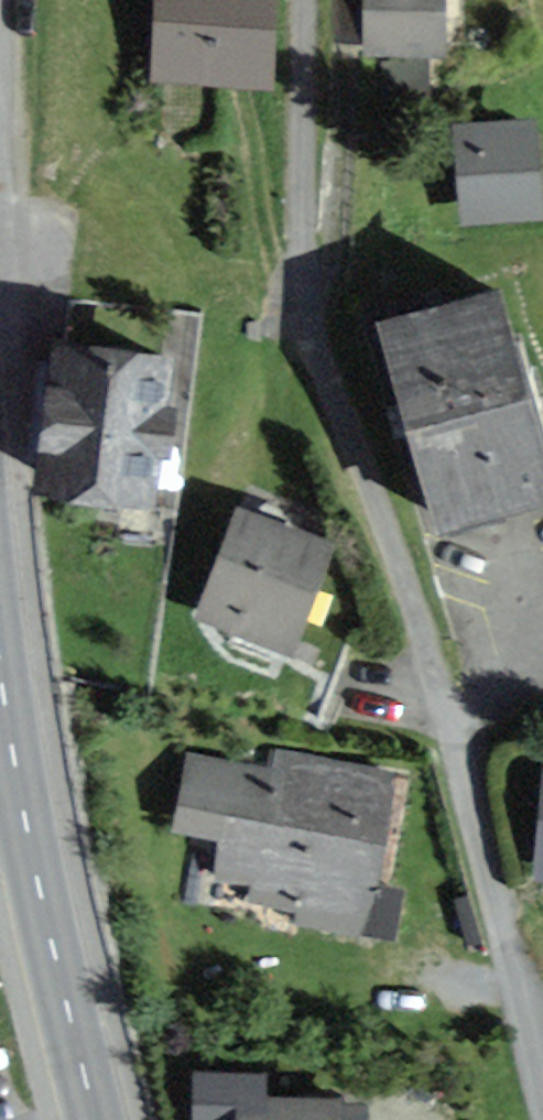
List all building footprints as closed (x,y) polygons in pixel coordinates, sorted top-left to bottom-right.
[(272,0),(154,0),(150,81),(268,87),(272,0)] [(442,0),(363,0),(364,61),(442,60),(442,0)] [(541,225),(534,125),(450,131),(457,231),(541,225)] [(497,298),(374,332),(432,537),(542,505),(542,462),(497,298)] [(171,356),(50,345),(36,499),(158,510),(171,356)] [(335,553),(238,515),(195,621),(293,660),(335,553)] [(270,772),(187,756),(172,833),(219,842),(212,880),(250,887),(245,910),(359,932),(389,776),(274,754),(270,772)] [(532,879),(542,881),(542,805),(532,879)] [(243,1099),(242,1119),(337,1119),(338,1104),(243,1099)]
